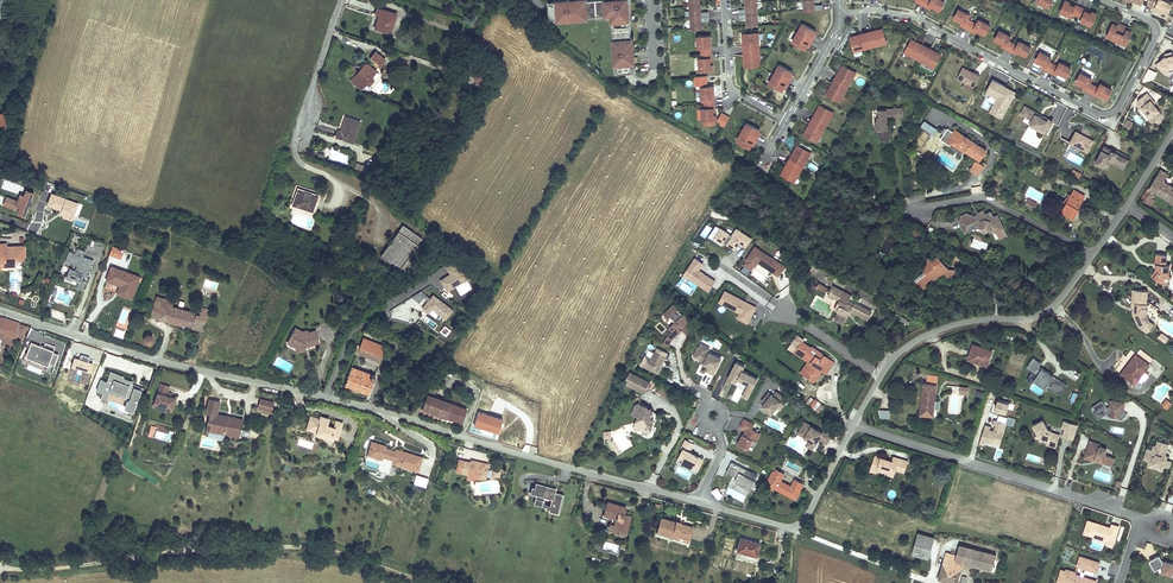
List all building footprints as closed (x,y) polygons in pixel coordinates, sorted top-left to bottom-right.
[(632,39),(631,23),(632,23),(630,0),(613,0),(605,1),(588,2),(588,0),(573,0),(557,1),(557,2),(549,3),(550,23),(558,22),(558,23),(590,21),(590,20),(606,18),(612,18),(612,24),(613,24),(614,40),(613,40),(615,67),(616,67),(616,75),(637,74),(636,66),(637,66),(635,39),(632,39)] [(692,2),(693,2),(694,10),(692,11),(693,26),(694,26),(695,31),(705,31),(704,26),(702,26),(702,23),(710,22),(710,12),(702,13),(701,10),(703,10),(703,3),(701,3),(701,0),(692,0),(692,2)] [(759,27),(759,23),(760,23),(759,7),(758,8),(758,0),(748,0),(746,0),(746,7),(748,7),(748,10),(740,11),(741,21),(749,20),(749,23),(747,24),(748,28),(759,27)] [(805,5),(804,5),(804,13),(824,12),(823,7),(815,7),(815,4),(817,4),(816,0),(805,0),(805,5)] [(945,1),(944,0),(915,0),(929,7),(931,5),(940,9),(945,1)] [(1035,2),(1040,4),(1039,6),(1046,9),(1050,11),(1055,0),(1031,0),(1035,2)] [(1062,12),(1091,25),(1097,11),(1070,0),(1065,0),(1062,12)] [(1146,0),(1122,0),(1122,1),(1127,3),(1131,5),(1131,3),(1142,8),(1146,0)] [(1167,4),(1166,5),(1155,0),(1151,0),(1147,9),(1159,14),(1163,16),(1168,18),(1172,7),(1172,6),(1167,4)] [(985,33),(991,25),(958,8),(954,16),(963,20),(960,24),(974,31),(976,29),(985,33)] [(390,34),(397,14),(381,9),(379,15),(375,29),(390,34)] [(815,34),(817,32),(804,25),(801,30),(799,34),(813,43),(816,38),(814,37),(815,34)] [(1113,43),(1112,43),(1122,47),(1127,49),(1133,36),(1130,35),(1128,34),(1129,31),(1119,27),(1119,29),(1116,28),(1113,27),(1108,40),(1113,43)] [(1027,55),(1032,46),(1013,35),(1000,28),(995,38),(1002,43),(1002,46),(1016,53),(1018,50),(1027,55)] [(886,45),(882,29),(848,37),(852,54),(886,45)] [(745,67),(762,66),(759,31),(742,32),(745,67)] [(813,43),(799,34),(796,39),(794,43),(806,51),(807,49),(809,46),(811,47),(813,43)] [(709,49),(709,42),(712,42),(711,37),(699,38),(699,42),(699,43),(699,50),(702,50),(702,54),(712,53),(712,49),(709,49)] [(920,63),(926,52),(918,47),(919,45),(912,41),(906,53),(912,56),(911,58),(920,63)] [(1071,64),(1039,49),(1034,58),(1041,62),(1039,67),(1057,75),(1060,73),(1067,75),(1071,64)] [(376,52),(371,57),(381,65),(385,60),(376,52)] [(936,69),(942,58),(935,54),(934,56),(926,52),(920,63),(928,67),(929,65),(936,69)] [(1155,63),(1167,76),(1172,68),(1172,52),(1167,53),(1155,63)] [(710,66),(710,60),(713,59),(712,53),(702,54),(702,60),(700,60),(700,67),(701,67),(701,72),(713,71),(713,66),(710,66)] [(365,63),(351,80),(361,89),(366,83),(369,85),(374,80),(371,77),(376,71),(365,63)] [(448,68),(439,65),(437,71),(446,74),(448,68)] [(487,66),(475,74),(482,84),(493,76),(487,66)] [(793,73),(780,66),(778,71),(777,71),(775,75),(790,83),(792,79),(790,78),(792,75),(793,73)] [(852,80),(856,73),(845,67),(841,74),(843,75),(838,83),(849,89),(854,81),(852,80)] [(979,77),(962,68),(956,80),(973,89),(979,77)] [(1078,69),(1074,79),(1082,81),(1080,87),(1099,96),(1101,94),(1108,97),(1111,86),(1078,69)] [(1144,79),(1152,82),(1156,72),(1148,69),(1144,79)] [(790,83),(775,75),(773,79),(770,84),(783,92),(784,90),(785,87),(787,88),(790,83)] [(1016,93),(992,80),(984,93),(995,99),(988,113),(1001,120),(1016,93)] [(845,98),(849,89),(838,83),(834,91),(832,90),(828,97),(839,103),(843,96),(845,98)] [(712,95),(712,88),(714,88),(714,84),(702,84),(702,89),(701,89),(702,96),(704,96),(705,104),(715,104),(715,95),(712,95)] [(1162,107),(1147,90),(1138,98),(1140,107),(1147,114),(1148,120),(1163,122),(1162,107)] [(803,133),(820,142),(836,111),(820,103),(803,133)] [(716,118),(716,113),(713,113),(713,106),(715,106),(715,104),(705,104),(705,106),(702,107),(703,114),(704,119),(716,118)] [(1019,116),(1030,121),(1027,126),(1047,136),(1053,124),(1052,124),(1053,122),(1042,116),(1041,118),(1037,117),(1039,114),(1023,106),(1019,116)] [(904,117),(903,108),(879,109),(879,115),(877,116),(877,119),(875,119),(876,130),(888,129),(887,118),(887,114),(888,114),(888,116),(894,115),(894,117),(904,117)] [(725,127),(730,117),(721,112),(716,123),(725,127)] [(0,113),(0,128),(4,129),(8,116),(0,113)] [(336,137),(353,143),(360,121),(346,117),(342,129),(343,129),(343,131),(341,131),(338,130),(336,136),(336,137)] [(1127,119),(1123,125),(1129,129),(1133,123),(1127,119)] [(925,121),(921,127),(933,135),(938,129),(925,121)] [(763,132),(745,122),(737,137),(756,148),(763,132)] [(987,150),(955,129),(949,139),(955,142),(953,145),(965,152),(966,150),(981,159),(987,150)] [(1093,142),(1075,132),(1068,144),(1086,154),(1093,142)] [(811,154),(795,146),(779,176),(794,184),(811,154)] [(1107,149),(1103,147),(1101,151),(1100,151),(1094,164),(1103,168),(1103,167),(1108,169),(1110,164),(1122,170),(1129,157),(1114,150),(1113,153),(1110,151),(1109,153),(1106,151),(1107,149)] [(981,159),(966,150),(965,152),(976,160),(978,162),(981,159)] [(978,162),(976,160),(970,169),(978,175),(984,166),(978,162)] [(364,175),(367,167),(357,163),(354,171),(364,175)] [(1073,169),(1070,173),(1079,178),(1082,174),(1073,169)] [(1164,182),(1168,174),(1160,170),(1148,190),(1146,189),(1139,201),(1147,205),(1151,199),(1154,194),(1172,205),(1172,187),(1164,182)] [(292,205),(312,212),(317,197),(318,194),(312,192),(311,194),(297,190),(292,205)] [(1062,212),(1074,219),(1079,209),(1077,208),(1083,198),(1085,195),(1074,190),(1062,212)] [(17,202),(6,197),(3,205),(14,209),(16,206),(19,208),(18,211),(17,212),(24,215),(28,206),(29,207),(31,201),(30,200),(33,194),(25,191),(23,196),(21,203),(17,202)] [(77,205),(51,194),(47,206),(61,211),(60,212),(73,217),(77,205)] [(71,221),(73,217),(60,212),(62,218),(71,221)] [(985,215),(977,219),(976,217),(972,215),(959,222),(964,231),(972,227),(973,229),(972,229),(973,231),(974,230),(974,229),(978,227),(982,228),(985,227),(987,230),(996,233),(999,239),(1006,236),(1003,229),(1004,229),(997,216),(993,218),(990,212),(985,215)] [(972,215),(967,213),(960,216),(959,222),(972,215)] [(422,238),(403,225),(381,255),(408,275),(425,250),(418,245),(422,238)] [(922,232),(911,226),(909,231),(919,237),(922,232)] [(736,228),(732,235),(720,228),(713,238),(734,252),(739,244),(746,248),(752,239),(736,228)] [(1115,246),(1119,241),(1112,235),(1108,240),(1115,246)] [(6,246),(6,243),(0,243),(0,267),(0,266),(15,266),(15,262),(17,260),(19,260),(21,261),(25,256),(25,246),(6,246)] [(108,255),(120,259),(124,250),(112,246),(108,255)] [(779,277),(786,266),(754,246),(742,265),(753,272),(758,264),(779,277)] [(74,254),(68,252),(64,262),(75,267),(74,271),(69,269),(66,278),(77,282),(75,290),(81,292),(92,261),(83,257),(85,251),(76,248),(74,254)] [(1166,265),(1168,255),(1156,254),(1155,264),(1156,264),(1159,264),(1158,270),(1156,270),(1152,276),(1161,282),(1167,274),(1168,275),(1169,273),(1170,265),(1166,265)] [(949,269),(938,255),(936,256),(928,256),(927,263),(922,268),(924,271),(915,278),(923,289),(944,273),(947,278),(952,278),(961,271),(949,269)] [(700,271),(704,263),(694,257),(682,277),(709,293),(716,281),(700,271)] [(439,280),(447,293),(471,278),(459,259),(445,268),(449,274),(439,280)] [(131,298),(139,276),(111,266),(106,280),(120,285),(122,286),(121,288),(119,288),(117,293),(131,298)] [(1168,275),(1167,274),(1161,282),(1165,286),(1171,277),(1168,275)] [(872,312),(854,303),(854,304),(849,301),(852,296),(833,286),(829,292),(835,295),(834,297),(839,299),(842,301),(840,304),(837,303),(834,309),(839,311),(834,319),(841,323),(848,309),(850,310),(868,320),(872,312)] [(53,302),(57,290),(53,288),(48,301),(53,302)] [(1146,307),(1148,290),(1135,289),(1133,307),(1135,307),(1135,313),(1140,325),(1149,331),(1154,324),(1149,321),(1146,314),(1146,307)] [(453,310),(432,295),(430,298),(419,290),(412,300),(444,323),(453,310)] [(718,304),(737,312),(735,318),(749,324),(757,306),(724,291),(718,304)] [(197,313),(171,306),(173,301),(156,296),(150,316),(199,330),(199,329),(203,315),(207,316),(209,309),(198,306),(197,313)] [(688,322),(673,306),(663,314),(669,320),(671,319),(675,324),(669,329),(672,333),(666,337),(663,345),(669,348),(672,342),(681,333),(679,330),(688,322)] [(1140,325),(1135,313),(1135,307),(1133,307),(1133,313),(1139,326),(1148,333),(1149,331),(1140,325)] [(123,308),(118,322),(127,324),(131,310),(123,308)] [(850,310),(848,309),(841,323),(843,324),(850,310)] [(655,327),(662,333),(666,328),(659,322),(655,327)] [(440,333),(447,336),(450,329),(443,326),(440,333)] [(122,339),(125,331),(116,327),(112,335),(122,339)] [(315,331),(306,333),(305,335),(301,333),(302,331),(296,328),(288,342),(294,346),(295,344),(302,348),(303,345),(306,344),(307,346),(319,342),(315,331)] [(146,334),(145,335),(144,337),(144,338),(144,339),(144,341),(145,342),(147,342),(148,343),(150,342),(151,342),(152,341),(153,340),(153,338),(153,337),(152,336),(151,335),(150,334),(148,334),(147,334),(146,334)] [(800,356),(800,355),(801,354),(796,350),(802,343),(797,340),(799,337),(797,336),(789,348),(800,356)] [(357,353),(381,362),(383,355),(373,351),(376,342),(363,337),(360,345),(357,353)] [(834,362),(819,351),(818,353),(816,356),(810,351),(812,348),(802,342),(804,340),(799,337),(797,340),(802,343),(796,350),(801,354),(800,355),(806,359),(809,361),(801,372),(815,381),(822,370),(820,369),(822,366),(828,371),(834,362)] [(1168,337),(1165,342),(1171,346),(1172,344),(1172,341),(1168,337)] [(383,355),(387,346),(376,342),(373,351),(383,355)] [(29,343),(25,359),(48,365),(53,349),(29,343)] [(712,349),(701,344),(700,348),(698,347),(692,358),(704,363),(703,366),(707,368),(705,372),(714,376),(722,359),(709,354),(712,349)] [(993,351),(973,344),(968,359),(987,366),(993,351)] [(665,360),(668,355),(657,349),(655,353),(654,352),(651,358),(645,355),(639,366),(658,376),(666,360),(665,360)] [(53,353),(48,364),(53,366),(57,355),(53,353)] [(1150,365),(1136,354),(1130,362),(1132,363),(1130,366),(1128,364),(1121,374),(1135,384),(1150,365)] [(73,357),(70,367),(90,373),(93,363),(73,357)] [(1052,378),(1041,370),(1040,372),(1036,370),(1040,364),(1033,358),(1026,368),(1032,372),(1026,381),(1031,384),(1032,383),(1044,391),(1049,383),(1052,384),(1049,389),(1059,396),(1066,386),(1055,379),(1054,381),(1052,379),(1052,378)] [(801,372),(809,361),(806,359),(799,370),(801,372)] [(746,367),(736,363),(726,381),(737,387),(739,383),(747,387),(742,398),(749,401),(759,380),(743,372),(746,367)] [(345,385),(369,393),(375,376),(366,372),(365,375),(358,373),(359,370),(351,367),(345,385)] [(77,377),(78,371),(68,370),(67,382),(74,383),(75,377),(77,377)] [(105,405),(131,415),(141,390),(131,386),(133,381),(110,372),(106,383),(100,380),(96,391),(102,394),(99,400),(106,403),(105,405)] [(644,395),(650,383),(629,373),(623,385),(644,395)] [(938,375),(928,374),(927,383),(937,384),(938,375)] [(169,385),(161,382),(153,401),(164,405),(165,407),(170,409),(174,397),(169,395),(170,393),(166,392),(167,391),(169,385)] [(934,410),(937,384),(927,383),(923,383),(921,409),(934,410)] [(789,400),(777,391),(773,396),(772,395),(761,408),(772,417),(778,410),(780,412),(789,400)] [(1076,404),(1080,395),(1073,393),(1070,401),(1076,404)] [(467,409),(427,396),(423,409),(462,423),(467,409)] [(220,401),(209,399),(207,412),(211,412),(209,420),(212,421),(210,429),(207,429),(206,435),(223,438),(225,432),(240,435),(243,419),(217,413),(220,401)] [(274,403),(261,399),(259,407),(272,411),(274,403)] [(819,413),(824,405),(815,399),(809,406),(819,413)] [(1167,399),(1162,405),(1165,408),(1171,402),(1167,399)] [(791,406),(800,411),(803,405),(794,400),(791,406)] [(994,412),(1007,415),(1010,403),(997,400),(994,412)] [(164,405),(153,401),(153,402),(152,404),(169,411),(170,409),(165,407),(164,405)] [(1107,408),(1105,407),(1101,401),(1091,408),(1091,411),(1097,421),(1104,416),(1109,417),(1109,418),(1119,420),(1119,419),(1121,419),(1126,416),(1123,411),(1124,403),(1108,401),(1107,408)] [(495,411),(482,403),(476,413),(471,426),(494,435),(499,425),(491,421),(491,419),(487,417),(489,414),(492,416),(495,411)] [(653,413),(651,408),(648,409),(648,407),(640,404),(639,403),(636,404),(633,413),(639,415),(636,422),(639,428),(639,429),(645,431),(645,430),(650,432),(652,427),(650,426),(651,423),(652,423),(653,420),(650,418),(651,414),(653,413)] [(890,419),(890,410),(880,410),(880,418),(890,419)] [(997,420),(1013,426),(1015,420),(999,414),(997,420)] [(327,426),(329,419),(320,416),(319,418),(310,416),(305,430),(316,433),(315,436),(332,441),(332,439),(338,441),(343,423),(335,421),(333,427),(327,426)] [(755,424),(743,418),(738,428),(744,431),(736,446),(748,452),(753,441),(756,443),(760,434),(752,430),(755,424)] [(986,442),(1000,446),(1006,424),(994,420),(992,427),(985,425),(979,444),(985,446),(986,442)] [(1062,427),(1065,428),(1075,432),(1077,425),(1064,421),(1062,427)] [(823,432),(804,422),(797,435),(808,442),(805,448),(813,452),(819,442),(828,446),(834,435),(824,430),(823,432)] [(1045,446),(1051,448),(1052,444),(1056,445),(1058,439),(1054,438),(1055,435),(1050,433),(1051,432),(1047,431),(1042,422),(1032,427),(1039,440),(1047,442),(1045,446)] [(1075,432),(1065,428),(1063,436),(1073,439),(1075,432)] [(172,434),(160,430),(157,437),(170,441),(172,434)] [(695,444),(685,440),(681,448),(684,449),(677,462),(698,473),(705,460),(690,453),(695,444)] [(1114,459),(1105,455),(1107,450),(1099,447),(1100,444),(1089,441),(1083,459),(1094,463),(1094,462),(1111,467),(1114,459)] [(1171,462),(1166,461),(1167,456),(1165,456),(1168,445),(1156,442),(1155,447),(1152,446),(1151,451),(1146,449),(1142,461),(1147,463),(1146,466),(1157,469),(1156,471),(1162,473),(1164,468),(1169,470),(1171,462)] [(384,457),(370,453),(366,467),(379,471),(380,468),(392,472),(391,475),(416,483),(420,468),(407,464),(406,467),(403,466),(403,463),(395,460),(394,462),(394,464),(390,463),(390,461),(384,459),(384,457)] [(900,458),(894,456),(892,461),(875,455),(871,467),(878,470),(884,472),(884,471),(888,472),(888,473),(888,474),(894,477),(896,471),(900,458)] [(908,461),(900,458),(896,471),(904,473),(908,461)] [(487,464),(476,461),(476,463),(471,462),(459,459),(456,469),(467,472),(467,474),(467,476),(476,476),(476,478),(486,477),(487,469),(486,469),(487,464)] [(759,476),(732,463),(726,474),(736,478),(732,484),(751,493),(759,476)] [(774,487),(795,499),(803,484),(795,479),(792,486),(781,481),(784,474),(777,470),(775,472),(769,484),(774,487)] [(774,487),(769,484),(775,472),(773,471),(765,485),(773,489),(774,487)] [(416,483),(391,475),(390,476),(415,484),(416,483)] [(551,499),(548,510),(557,512),(563,494),(555,492),(556,489),(547,487),(547,486),(536,483),(533,494),(536,494),(534,501),(542,503),(544,497),(551,499)] [(712,491),(717,499),(723,496),(718,487),(712,491)] [(626,507),(607,501),(603,514),(616,518),(614,525),(613,527),(626,530),(630,515),(624,513),(626,507)] [(1164,509),(1172,512),(1172,508),(1172,505),(1166,502),(1164,509)] [(603,514),(602,517),(612,520),(611,524),(610,529),(625,533),(626,530),(613,527),(614,525),(616,518),(603,514)] [(660,517),(657,531),(676,537),(677,535),(689,538),(692,526),(680,523),(681,521),(676,520),(675,521),(660,517)] [(1082,535),(1106,543),(1105,547),(1112,549),(1119,527),(1110,525),(1109,528),(1086,521),(1082,535)] [(676,537),(657,531),(656,533),(688,542),(689,538),(677,535),(676,537)] [(934,538),(917,533),(911,555),(928,560),(934,538)] [(757,559),(761,544),(740,538),(736,553),(757,559)] [(995,555),(958,545),(956,555),(945,552),(937,581),(944,582),(957,582),(962,565),(991,572),(995,555)] [(1092,580),(1094,574),(1096,575),(1100,563),(1078,557),(1075,568),(1081,570),(1080,576),(1075,575),(1076,573),(1065,570),(1065,571),(1060,570),(1055,582),(1096,582),(1097,582),(1092,580)] [(1163,565),(1159,557),(1148,562),(1153,573),(1162,569),(1160,574),(1172,577),(1172,576),(1172,564),(1164,562),(1163,565)]
